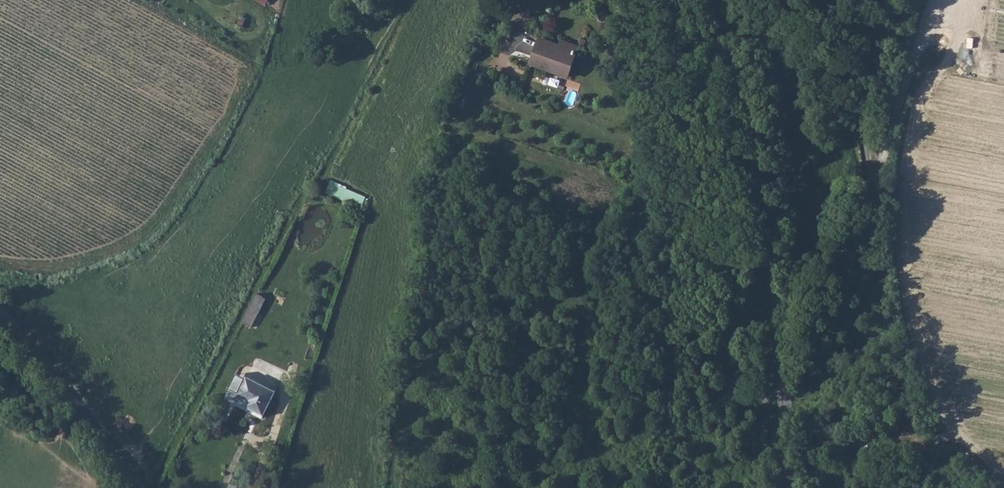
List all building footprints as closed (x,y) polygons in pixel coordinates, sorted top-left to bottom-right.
[(575,50),(562,44),(560,49),(551,46),(552,45),(540,40),(531,65),(568,78),(576,55),(575,55),(576,52),(575,52),(575,50)] [(255,300),(243,324),(253,329),(265,305),(255,300)] [(247,379),(239,396),(249,402),(246,408),(263,417),(274,393),(247,379)]
